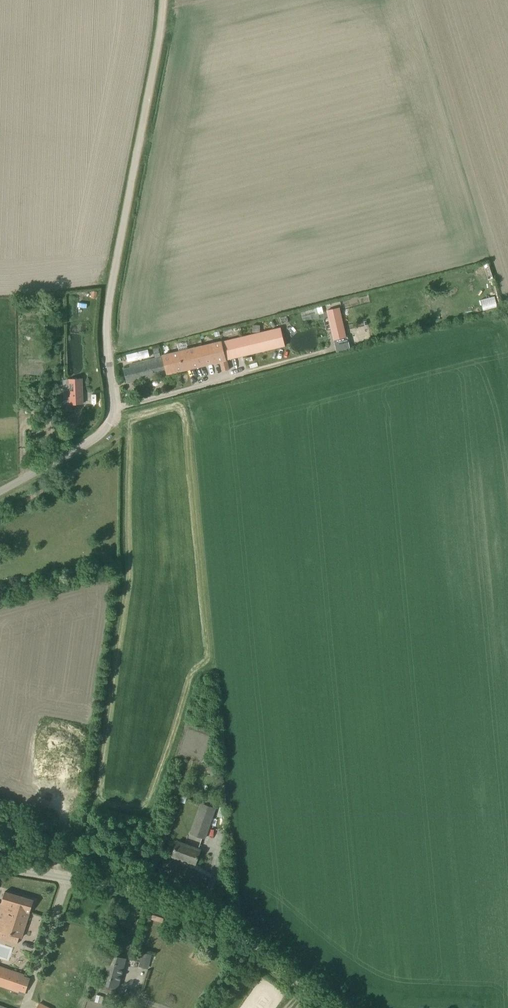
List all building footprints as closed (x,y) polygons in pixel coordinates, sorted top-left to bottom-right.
[(316,307),(300,312),(302,317),(318,313),(323,311),(322,310),(322,306),(316,307)] [(339,307),(326,310),(333,340),(346,337),(339,307)] [(281,326),(222,340),(227,360),(286,345),(281,326)] [(163,361),(166,371),(167,375),(219,362),(222,371),(229,369),(227,360),(223,344),(222,340),(162,355),(163,361)] [(130,362),(131,368),(124,370),(127,381),(166,371),(163,361),(162,355),(160,355),(154,356),(130,362)] [(82,403),(82,391),(81,379),(69,379),(70,391),(70,404),(82,403)] [(50,404),(50,418),(58,418),(58,404),(50,404)] [(204,796),(201,803),(190,833),(204,838),(217,802),(208,798),(204,796)] [(194,864),(195,864),(200,849),(177,841),(172,856),(183,860),(183,859),(195,863),(194,864)] [(21,936),(34,900),(5,891),(0,905),(0,909),(0,930),(21,936)] [(143,951),(139,966),(148,968),(152,954),(143,951)] [(102,983),(100,991),(115,995),(125,958),(110,954),(102,983)] [(25,992),(30,978),(0,968),(0,983),(25,992)] [(95,1000),(95,1001),(103,1003),(103,1002),(104,996),(100,995),(101,994),(97,994),(96,994),(95,1000)]
